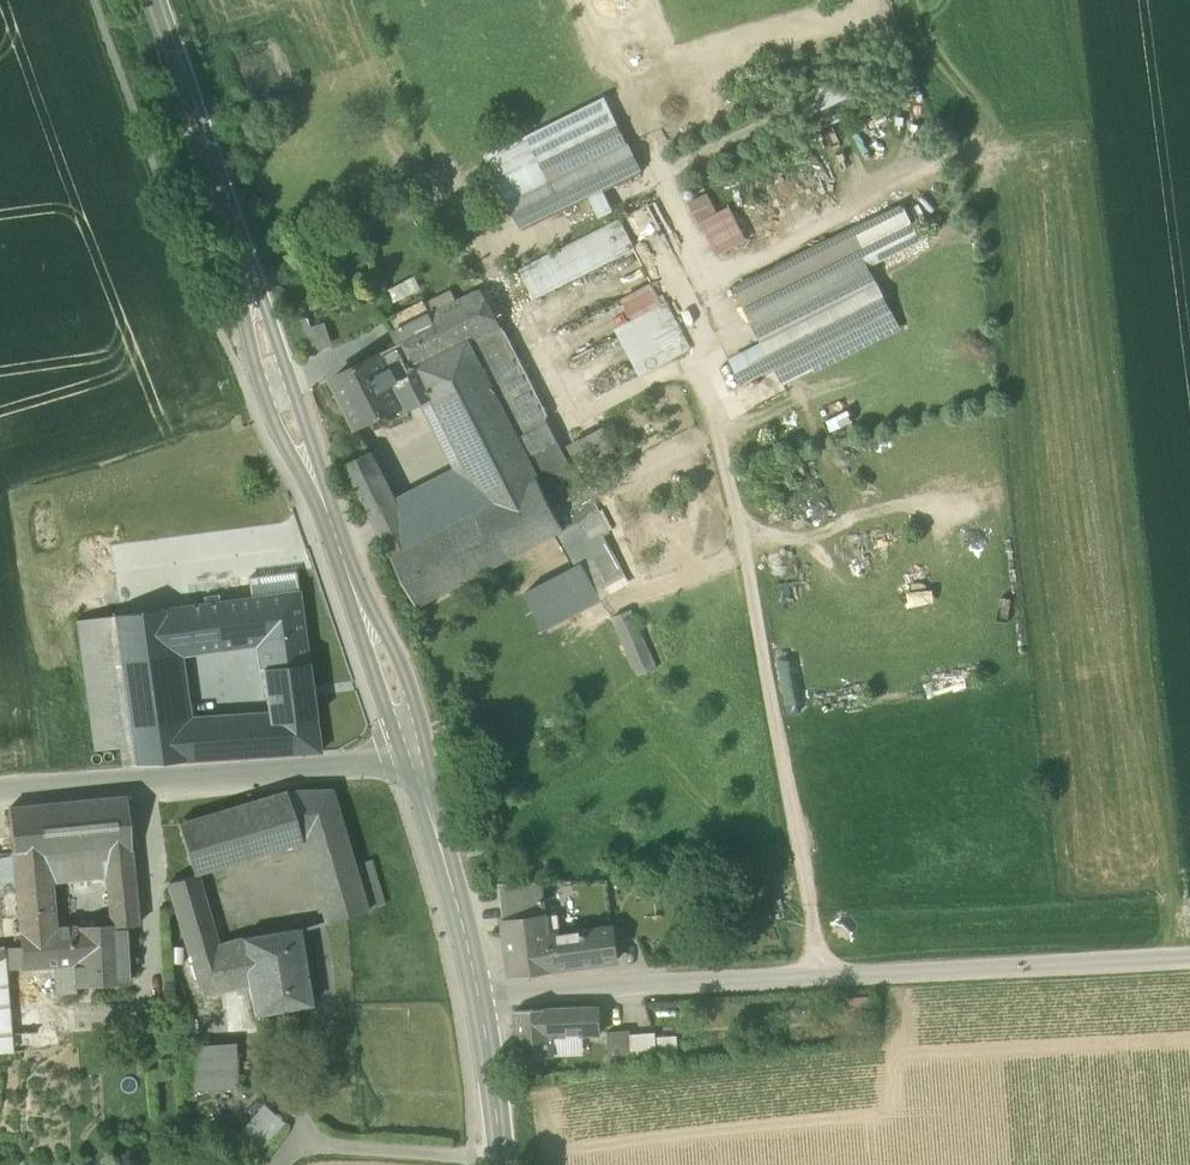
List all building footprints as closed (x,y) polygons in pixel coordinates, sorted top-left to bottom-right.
[(880,55),(796,97),(805,114),(807,118),(851,96),(891,76),(880,55)] [(859,111),(851,96),(807,118),(805,114),(793,120),(803,139),(859,111)] [(485,154),(509,201),(549,182),(541,165),(619,127),(604,97),(485,154)] [(541,165),(549,182),(627,144),(619,127),(541,165)] [(509,201),(522,229),(640,172),(635,160),(627,144),(549,182),(509,201)] [(735,289),(749,315),(862,259),(867,270),(922,242),(903,204),(735,289)] [(619,220),(518,271),(533,300),(634,249),(619,220)] [(749,315),(776,369),(889,313),(867,270),(862,259),(749,315)] [(441,414),(467,466),(517,439),(469,343),(500,328),(481,291),(431,316),(394,335),(399,346),(390,351),(411,380),(420,375),(432,399),(440,415),(441,414)] [(386,320),(394,334),(431,316),(424,301),(386,320)] [(668,302),(615,329),(639,376),(692,349),(668,302)] [(897,330),(889,313),(776,369),(784,386),(897,330)] [(304,316),(292,318),(295,348),(328,345),(326,322),(305,324),(304,316)] [(573,470),(500,328),(469,343),(517,439),(526,455),(564,530),(595,514),(573,470)] [(332,380),(355,427),(403,405),(407,412),(432,399),(420,375),(411,380),(390,351),(381,355),(332,380)] [(467,466),(475,481),(526,455),(517,439),(467,466)] [(346,466),(373,520),(395,504),(369,453),(346,466)] [(487,506),(416,543),(391,556),(418,607),(558,533),(564,530),(526,455),(475,481),(487,506)] [(467,466),(395,504),(404,520),(416,543),(487,506),(475,481),(467,466)] [(373,520),(381,537),(404,520),(395,504),(373,520)] [(581,564),(600,599),(629,583),(606,537),(610,534),(600,511),(595,514),(564,530),(558,533),(575,567),(581,564)] [(381,537),(391,556),(416,543),(404,520),(381,537)] [(600,599),(581,564),(575,567),(525,593),(543,629),(600,599)] [(299,592),(188,606),(194,651),(259,642),(259,640),(304,634),(299,592)] [(188,606),(164,610),(170,654),(194,651),(188,606)] [(137,765),(185,762),(179,721),(170,654),(164,610),(116,616),(134,746),(137,765)] [(657,669),(630,610),(613,618),(639,677),(657,669)] [(120,748),(134,746),(116,616),(78,621),(95,752),(120,748)] [(264,715),(264,724),(316,717),(304,634),(259,640),(259,642),(269,714),(264,715)] [(245,757),(267,756),(264,724),(264,715),(242,717),(245,757)] [(185,762),(245,757),(242,717),(179,721),(185,762)] [(316,717),(264,724),(267,756),(321,752),(316,717)] [(122,766),(137,765),(134,746),(120,748),(122,766)] [(473,759),(477,768),(488,763),(487,761),(490,760),(488,755),(485,756),(484,754),(473,759)] [(302,842),(316,892),(358,880),(354,866),(332,790),(286,792),(302,842)] [(195,875),(302,842),(286,792),(178,825),(194,876),(195,875)] [(9,809),(13,852),(49,847),(50,859),(84,855),(104,854),(131,851),(126,798),(9,809)] [(15,882),(21,948),(23,970),(55,967),(56,996),(76,994),(75,986),(70,927),(56,929),(52,885),(50,859),(49,847),(13,852),(13,854),(15,882)] [(131,851),(104,854),(106,878),(109,906),(136,904),(131,851)] [(15,882),(13,854),(0,855),(0,883),(15,882)] [(86,881),(106,878),(104,854),(84,855),(86,881)] [(50,859),(52,885),(86,881),(84,855),(50,859)] [(371,861),(354,866),(358,880),(316,892),(325,922),(323,922),(324,924),(327,924),(326,923),(384,906),(371,861)] [(216,946),(195,875),(194,876),(169,884),(203,996),(248,986),(246,972),(264,969),(258,936),(237,939),(216,946)] [(504,922),(546,917),(542,883),(499,884),(504,922)] [(138,926),(136,904),(109,906),(110,924),(125,923),(126,926),(138,926)] [(553,970),(553,969),(549,937),(546,917),(504,922),(511,976),(553,970)] [(70,927),(75,986),(129,983),(126,926),(125,923),(110,924),(70,927)] [(248,986),(255,1016),(311,1005),(299,929),(298,929),(258,936),(264,969),(246,972),(248,986)] [(612,929),(549,937),(553,969),(617,961),(612,929)] [(21,948),(4,949),(6,972),(23,970),(21,948)] [(0,950),(0,1054),(12,1053),(11,1036),(6,972),(4,949),(0,950)] [(587,1035),(587,1034),(585,1008),(549,1009),(515,1012),(519,1060),(553,1058),(551,1036),(587,1035)] [(600,1008),(585,1008),(587,1034),(601,1033),(600,1008)] [(650,1029),(623,1031),(625,1059),(652,1057),(650,1029)] [(605,1060),(625,1059),(623,1031),(604,1032),(605,1060)] [(655,1050),(676,1050),(676,1035),(655,1034),(655,1050)] [(179,1048),(181,1091),(238,1087),(236,1053),(236,1044),(179,1048)] [(262,1105),(235,1138),(257,1157),(285,1123),(262,1105)]
